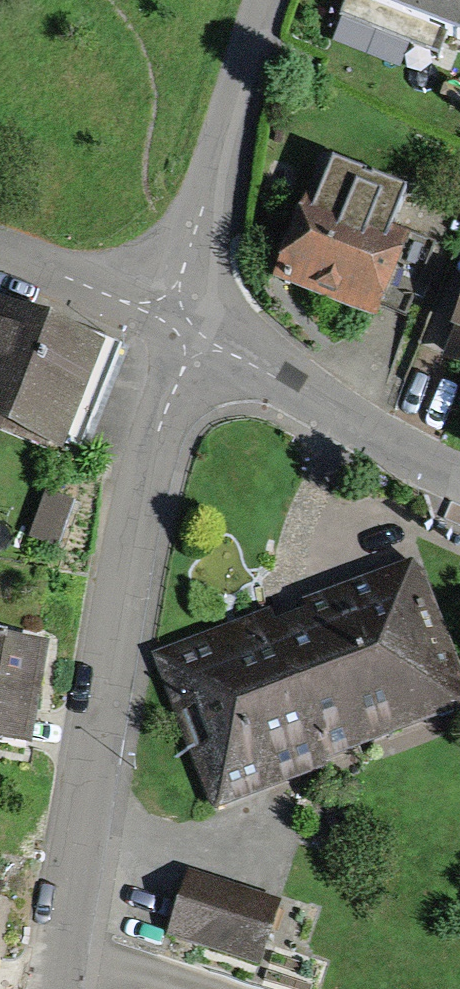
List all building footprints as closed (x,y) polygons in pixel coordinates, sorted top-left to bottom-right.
[(338,18),(432,56),(444,27),(459,34),(459,0),(345,0),(338,18)] [(307,190),(274,277),(377,316),(410,230),(391,223),(406,183),(334,156),(320,195),(307,190)] [(106,340),(0,300),(0,426),(64,450),(106,340)] [(447,351),(459,356),(459,321),(447,351)] [(74,500),(47,489),(30,533),(56,544),(74,500)] [(213,810),(336,766),(332,755),(459,709),(459,661),(421,554),(155,651),(213,810)] [(35,742),(46,642),(0,636),(0,738),(35,742)] [(284,921),(289,900),(192,874),(187,895),(284,921)] [(166,936),(253,965),(267,923),(180,894),(166,936)]
